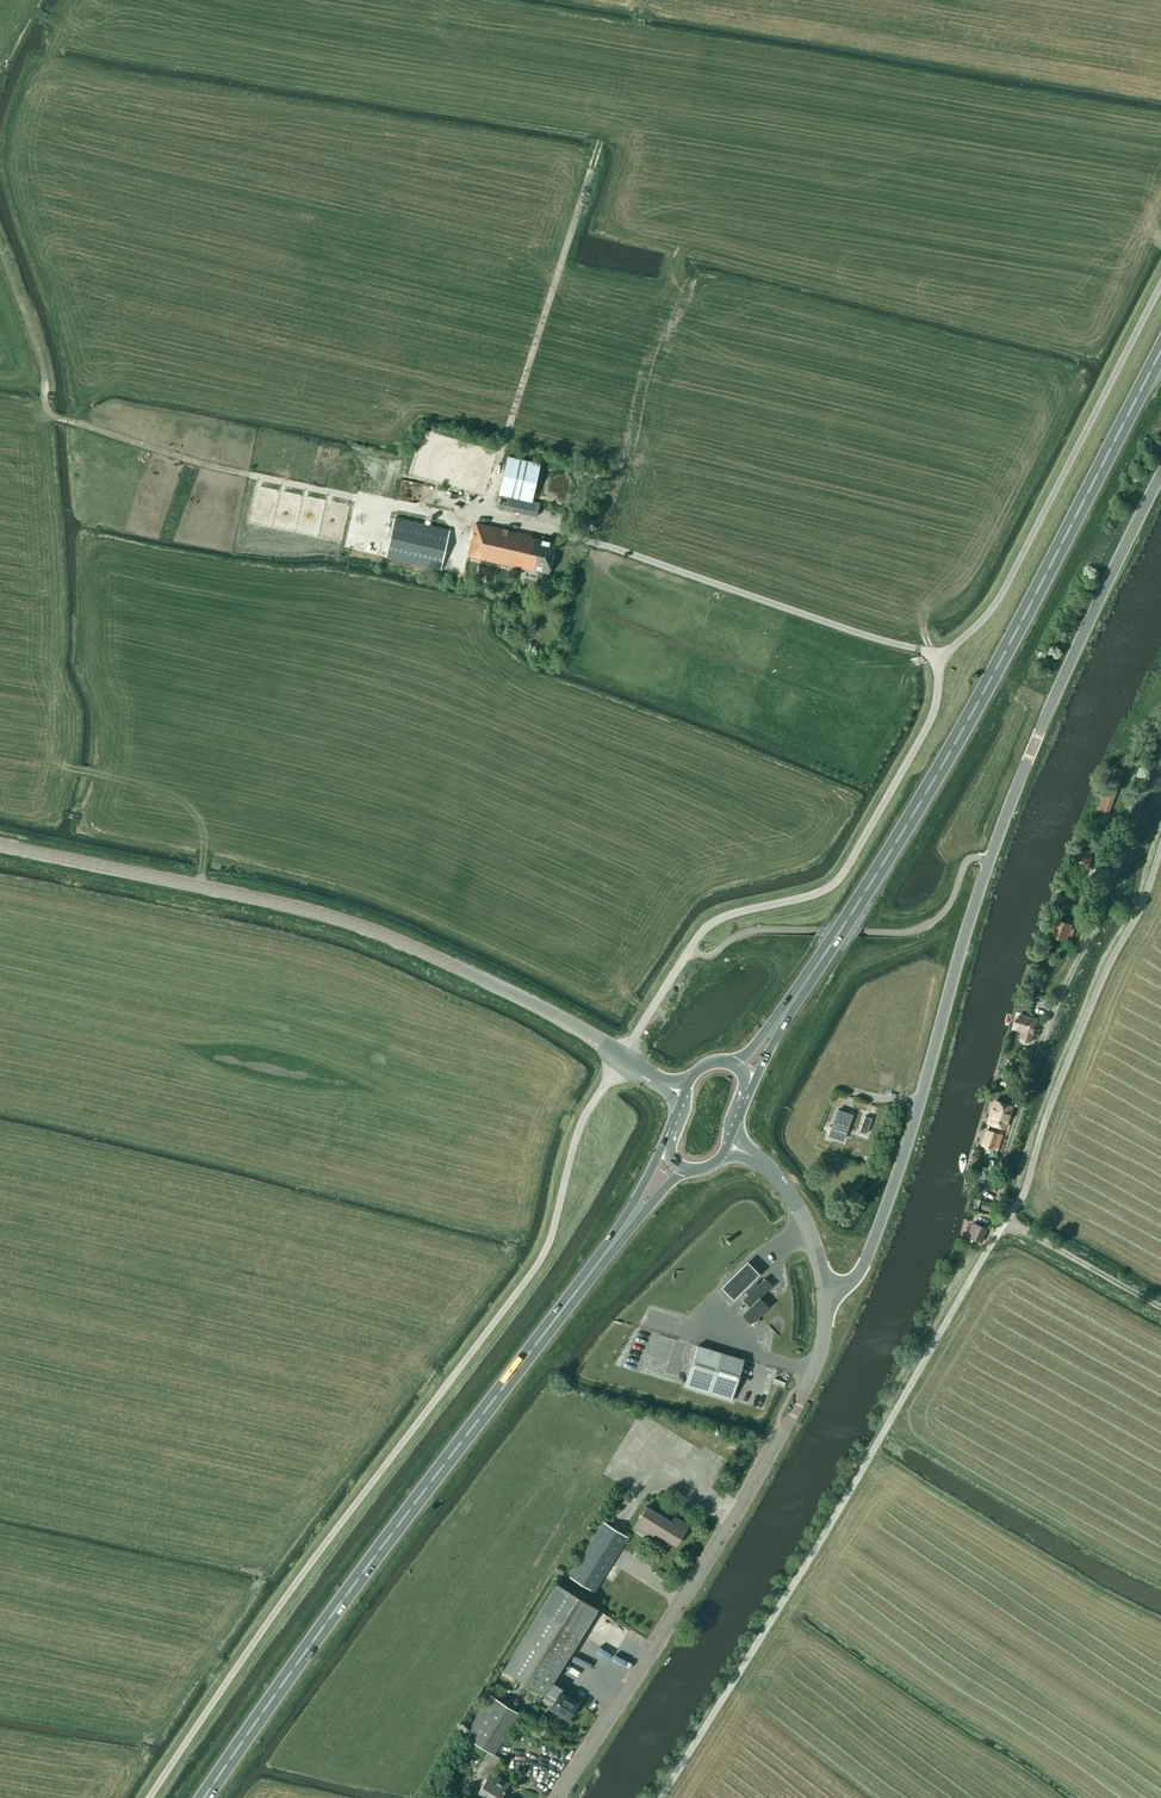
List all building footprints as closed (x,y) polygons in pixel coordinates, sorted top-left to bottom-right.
[(540,504),(531,502),(539,466),(507,459),(499,494),(501,495),(498,509),(537,517),(538,510),(547,511),(548,506),(540,505),(540,504)] [(459,546),(447,543),(450,530),(395,518),(386,558),(499,584),(499,583),(506,585),(510,566),(531,571),(531,570),(549,574),(556,544),(531,538),(532,536),(475,523),(468,557),(457,554),(459,546)] [(1097,811),(1109,816),(1127,771),(1115,766),(1097,811)] [(1088,870),(1093,856),(1079,851),(1073,864),(1088,870)] [(1080,903),(1084,895),(1072,890),(1069,899),(1080,903)] [(1052,937),(1067,942),(1069,935),(1073,936),(1075,930),(1072,928),(1073,925),(1058,920),(1052,937)] [(1016,1029),(1023,1031),(1024,1033),(1022,1039),(1023,1040),(1023,1041),(1024,1041),(1026,1042),(1027,1042),(1028,1042),(1030,1042),(1031,1042),(1037,1020),(1019,1016),(1018,1017),(1017,1018),(1016,1020),(1016,1021),(1015,1023),(1015,1025),(1015,1026),(1015,1028),(1016,1029)] [(1004,1128),(1011,1107),(1005,1105),(995,1102),(990,1117),(988,1123),(1004,1128)] [(838,1112),(829,1137),(843,1141),(851,1117),(838,1112)] [(871,1119),(865,1117),(860,1132),(867,1134),(871,1119)] [(997,1150),(1002,1135),(987,1130),(982,1145),(997,1150)] [(993,1202),(982,1200),(980,1209),(991,1212),(993,1202)] [(973,1224),(969,1235),(981,1240),(985,1228),(973,1224)] [(748,1260),(720,1287),(733,1300),(760,1273),(748,1260)] [(748,1295),(743,1300),(750,1307),(742,1315),(751,1324),(769,1307),(760,1298),(772,1286),(764,1278),(758,1285),(755,1282),(745,1292),(748,1295)] [(685,1386),(694,1389),(709,1394),(731,1400),(744,1359),(697,1346),(685,1386)] [(634,1527),(652,1538),(655,1533),(676,1546),(688,1525),(675,1517),(672,1522),(646,1507),(634,1527)] [(603,1522),(570,1577),(594,1592),(628,1537),(603,1522)] [(504,1669),(544,1694),(545,1693),(555,1699),(550,1707),(568,1719),(578,1703),(560,1692),(563,1689),(552,1682),(598,1609),(557,1583),(504,1669)] [(636,1644),(640,1637),(622,1627),(618,1634),(636,1644)] [(599,1649),(602,1642),(586,1635),(583,1643),(599,1649)] [(493,1754),(494,1753),(519,1713),(490,1696),(465,1737),(489,1751),(493,1754)] [(478,1793),(485,1797),(500,1797),(509,1784),(492,1772),(501,1758),(494,1753),(493,1754),(489,1751),(477,1770),(487,1777),(478,1793)]
